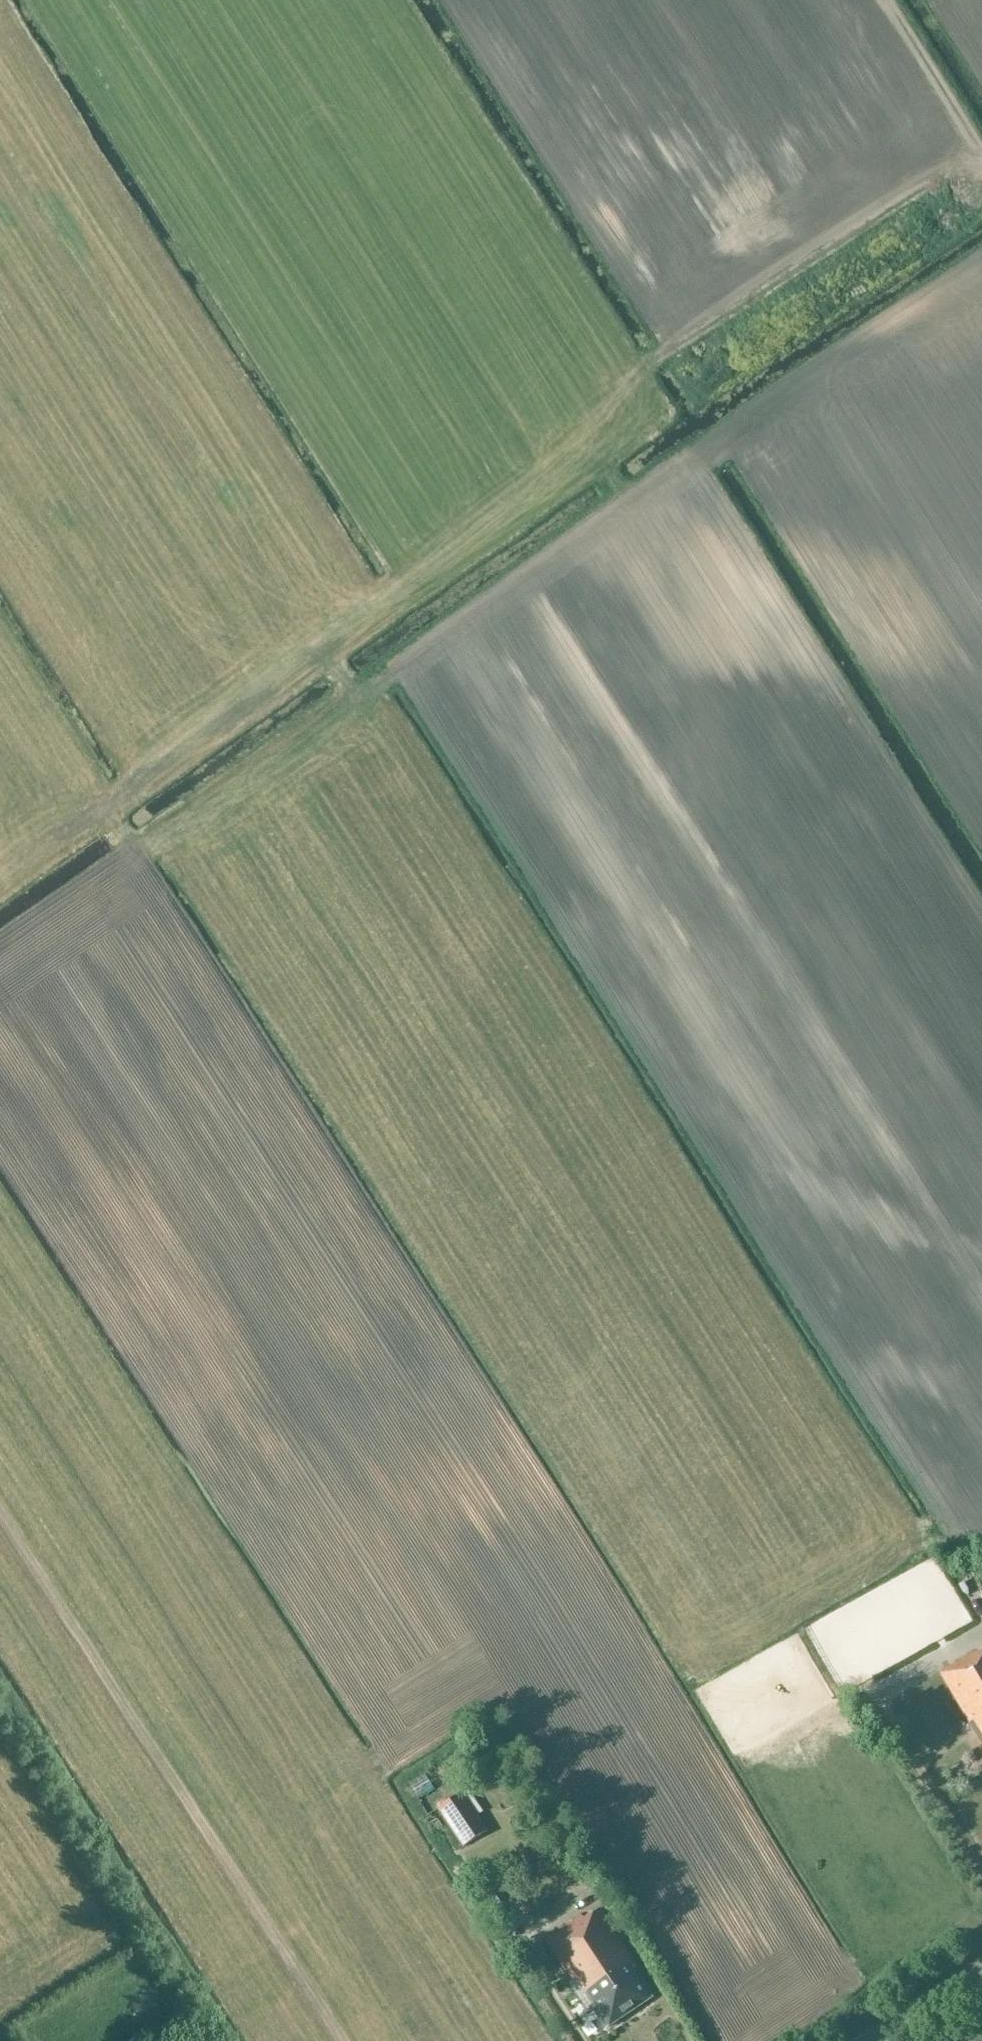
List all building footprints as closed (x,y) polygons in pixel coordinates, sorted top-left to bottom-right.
[(925,1593),(904,1602),(911,1618),(932,1609),(925,1593)] [(979,1655),(977,1652),(941,1673),(981,1742),(981,1654),(979,1655)] [(488,1829),(462,1792),(438,1809),(456,1835),(449,1840),(457,1851),(488,1829)] [(607,2029),(654,1997),(640,1975),(642,1973),(599,1909),(584,1921),(581,1916),(546,1943),(581,1995),(582,1994),(607,2029)]
